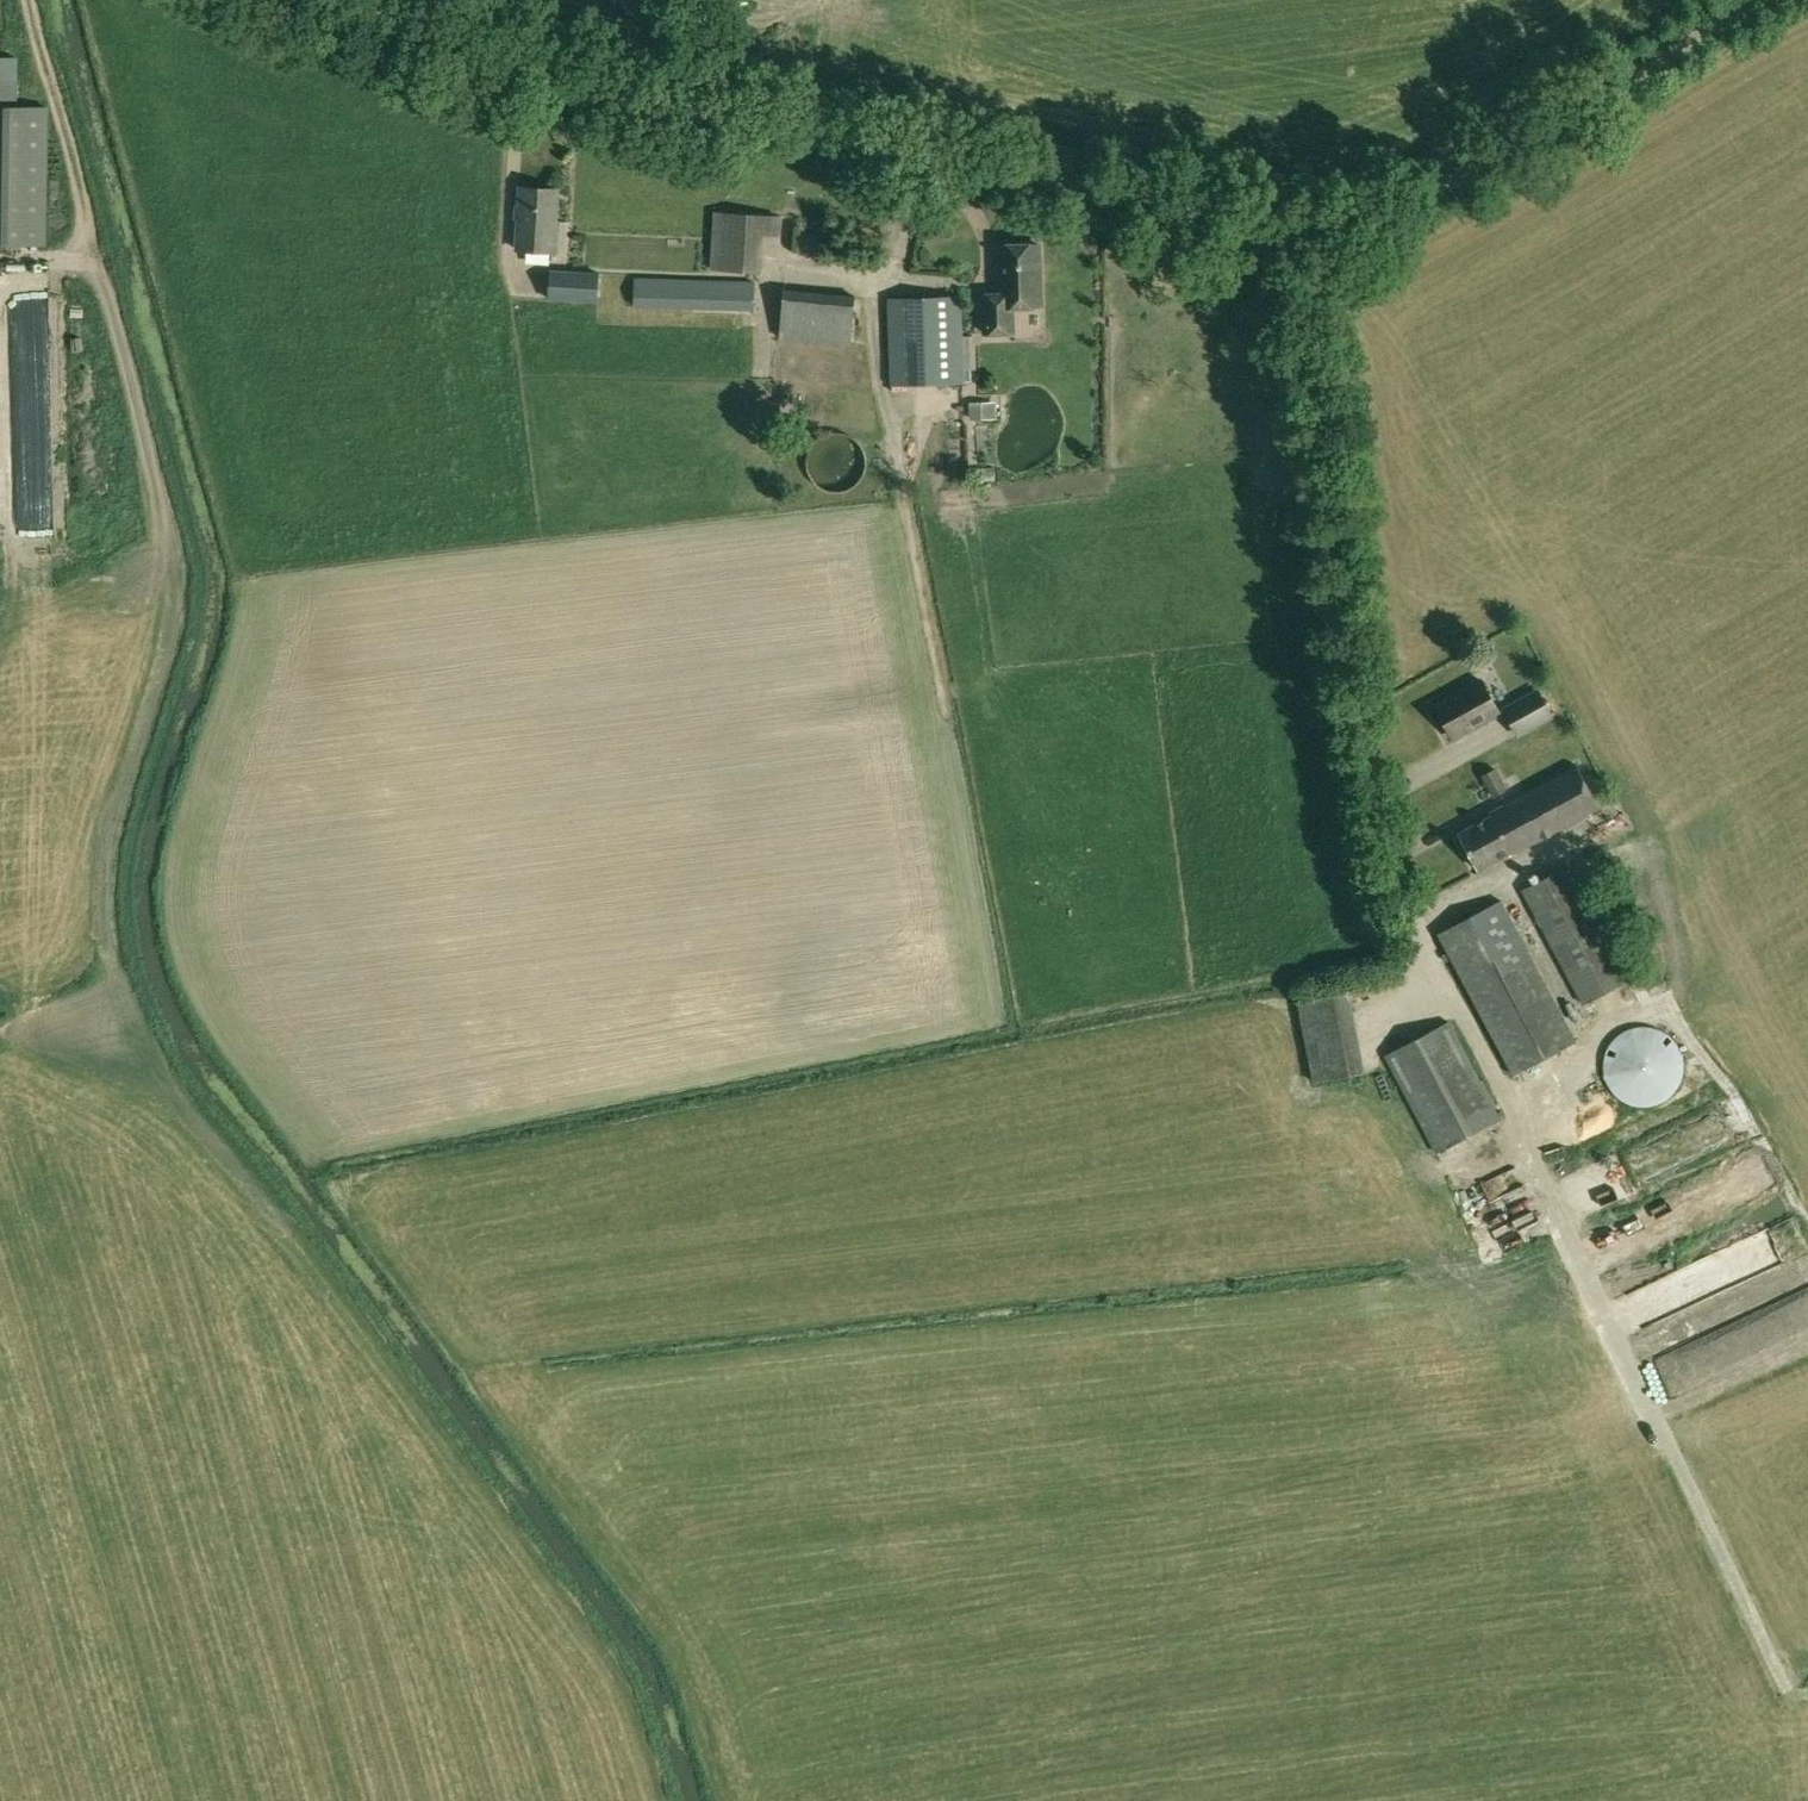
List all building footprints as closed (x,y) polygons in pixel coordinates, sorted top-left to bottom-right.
[(10,245),(14,106),(16,106),(17,81),(0,81),(0,245),(10,245)] [(14,106),(10,245),(43,246),(47,106),(16,106),(14,106)] [(521,187),(517,249),(553,251),(557,189),(521,187)] [(715,212),(711,270),(762,273),(764,236),(779,238),(780,216),(715,212)] [(796,241),(809,240),(808,220),(795,221),(796,241)] [(1000,295),(984,295),(985,333),(1014,332),(1013,307),(1041,306),(1039,244),(999,245),(1000,295)] [(550,299),(550,300),(598,302),(598,301),(599,273),(552,270),(550,299)] [(635,278),(633,307),(755,310),(755,281),(635,278)] [(785,291),(782,338),(850,343),(854,296),(785,291)] [(962,296),(887,298),(890,386),(965,383),(964,336),(962,296)] [(995,403),(969,403),(969,419),(996,418),(995,403)] [(808,452),(807,459),(807,467),(809,474),(813,481),(818,486),(824,490),(832,492),(839,492),(847,491),(854,487),(859,482),(864,476),(866,469),(867,461),(866,454),(863,447),(858,441),(852,436),(845,433),(838,432),(830,433),(823,435),(817,439),(812,445),(808,452)] [(1435,705),(1454,738),(1499,713),(1481,680),(1435,705)] [(1502,707),(1517,737),(1554,717),(1537,688),(1502,707)] [(1460,832),(1480,868),(1510,852),(1512,855),(1599,808),(1576,766),(1488,813),(1490,816),(1460,832)] [(1481,775),(1492,797),(1502,792),(1492,770),(1481,775)] [(1522,889),(1583,1004),(1629,980),(1568,865),(1522,889)] [(1437,934),(1513,1075),(1577,1040),(1502,899),(1437,934)] [(1298,1001),(1312,1083),(1364,1072),(1349,991),(1298,1001)] [(1385,1055),(1394,1072),(1436,1153),(1501,1118),(1450,1022),(1385,1055)] [(1603,1069),(1605,1078),(1608,1086),(1614,1093),(1620,1099),(1628,1103),(1636,1105),(1645,1106),(1653,1105),(1661,1102),(1669,1097),(1675,1091),(1679,1084),(1682,1076),(1683,1067),(1683,1058),(1680,1050),(1676,1042),(1670,1036),(1663,1031),(1655,1028),(1646,1026),(1638,1026),(1629,1028),(1622,1032),(1615,1038),(1609,1045),(1606,1052),(1604,1061),(1603,1069)]
